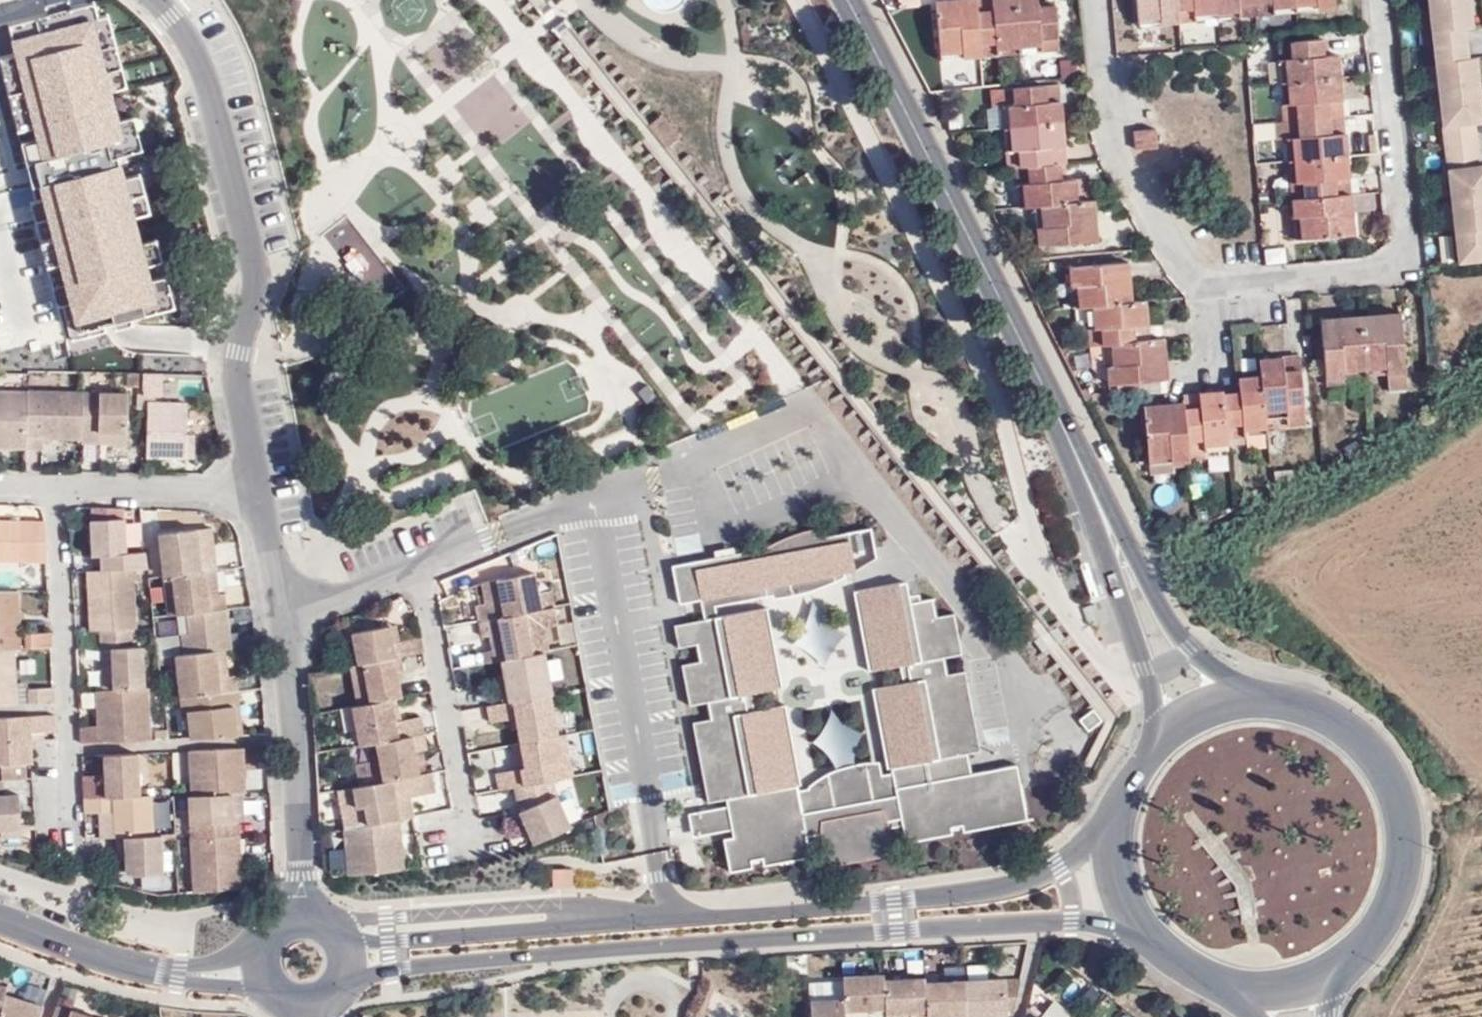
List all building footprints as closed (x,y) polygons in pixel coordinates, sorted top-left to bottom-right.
[(73,340),(133,325),(139,324),(137,315),(179,305),(161,233),(147,237),(140,213),(154,210),(144,170),(130,174),(123,152),(146,145),(137,112),(125,115),(118,87),(130,83),(111,11),(101,14),(97,0),(93,0),(0,26),(0,103),(17,168),(27,165),(36,198),(32,199),(59,304),(64,303),(73,340)] [(960,0),(952,0),(951,0),(936,2),(940,60),(960,59),(960,52),(980,50),(980,44),(994,44),(995,56),(1058,51),(1056,36),(1039,36),(1036,6),(1036,0),(990,0),(992,11),(976,11),(977,20),(962,20),(960,0)] [(975,0),(960,0),(962,20),(977,20),(976,11),(975,0)] [(976,11),(992,11),(990,0),(975,0),(976,11)] [(1178,22),(1273,15),(1272,6),(1315,3),(1315,0),(1135,0),(1137,25),(1160,24),(1160,12),(1177,10),(1178,22)] [(1334,10),(1333,0),(1315,0),(1315,3),(1272,6),(1273,15),(1334,10)] [(1461,268),(1481,266),(1481,167),(1478,130),(1481,129),(1481,86),(1479,63),(1471,64),(1468,33),(1475,33),(1472,0),(1431,0),(1461,268)] [(1056,36),(1053,5),(1036,6),(1039,36),(1056,36)] [(1160,24),(1178,22),(1177,10),(1160,12),(1160,24)] [(1291,218),(1298,218),(1300,239),(1354,234),(1350,195),(1336,195),(1335,179),(1349,178),(1345,133),(1330,134),(1328,101),(1342,99),(1337,54),(1323,55),(1321,40),(1277,43),(1282,104),(1295,104),(1296,121),(1283,122),(1288,183),(1304,183),(1304,198),(1289,198),(1291,218)] [(980,50),(979,57),(995,56),(994,44),(980,44),(980,50)] [(960,59),(979,57),(980,50),(960,52),(960,59)] [(1058,100),(1057,85),(1042,86),(1042,102),(1058,100)] [(1033,206),(1037,246),(1075,242),(1074,229),(1094,228),(1088,179),(1061,181),(1059,164),(1048,164),(1046,148),(1062,147),(1058,100),(1042,102),(1042,86),(998,89),(1005,168),(1014,167),(1026,167),(1028,183),(1016,184),(1017,207),(1033,206)] [(1345,133),(1342,99),(1328,101),(1330,134),(1345,133)] [(1282,104),(1283,122),(1296,121),(1295,104),(1282,104)] [(666,111),(649,120),(664,147),(681,138),(666,111)] [(1153,130),(1134,132),(1135,150),(1154,148),(1153,130)] [(1059,164),(1065,163),(1062,147),(1046,148),(1048,164),(1059,164)] [(1014,167),(1016,184),(1028,183),(1026,167),(1014,167)] [(1350,195),(1349,178),(1335,179),(1336,195),(1350,195)] [(1288,183),(1289,198),(1304,198),(1304,183),(1288,183)] [(1291,218),(1293,239),(1300,239),(1298,218),(1291,218)] [(1075,242),(1096,241),(1094,228),(1074,229),(1075,242)] [(1145,381),(1143,365),(1163,363),(1161,339),(1147,340),(1144,301),(1130,302),(1127,264),(1075,267),(1075,286),(1070,286),(1072,307),(1085,307),(1088,346),(1104,345),(1108,385),(1145,381)] [(1401,334),(1400,312),(1384,313),(1385,335),(1401,334)] [(1340,339),(1322,340),(1326,373),(1344,371),(1344,378),(1387,375),(1387,368),(1404,366),(1401,334),(1385,335),(1384,313),(1338,317),(1340,339)] [(1338,317),(1321,319),(1322,340),(1340,339),(1338,317)] [(1299,369),(1298,357),(1281,359),(1282,371),(1299,369)] [(1185,412),(1183,402),(1166,403),(1143,405),(1149,466),(1189,463),(1188,454),(1226,451),(1226,445),(1266,442),(1265,428),(1305,423),(1299,369),(1282,371),(1281,359),(1260,360),(1262,376),(1238,379),(1239,386),(1239,394),(1221,396),(1221,391),(1198,393),(1199,411),(1185,412)] [(1145,381),(1165,379),(1163,363),(1143,365),(1145,381)] [(1387,375),(1404,373),(1404,366),(1387,368),(1387,375)] [(1326,373),(1325,379),(1344,378),(1344,371),(1326,373)] [(142,395),(142,381),(126,381),(126,395),(142,395)] [(160,404),(161,382),(142,381),(142,395),(141,404),(160,404)] [(1239,386),(1221,388),(1221,391),(1221,396),(1239,394),(1239,386)] [(1119,391),(1098,393),(1099,404),(1120,403),(1119,391)] [(1198,393),(1183,393),(1183,402),(1185,412),(1199,411),(1198,393)] [(26,452),(28,397),(0,396),(0,451),(26,452)] [(46,453),(47,445),(81,446),(82,399),(28,397),(26,452),(46,453)] [(126,440),(126,401),(82,399),(81,446),(81,450),(100,450),(100,439),(126,440)] [(184,442),(185,411),(146,410),(144,465),(183,466),(184,442)] [(100,450),(126,450),(126,440),(100,439),(100,450)] [(1356,440),(1343,448),(1346,456),(1360,449),(1356,440)] [(198,467),(198,442),(184,442),(183,466),(198,467)] [(1190,468),(1189,463),(1149,466),(1150,475),(1175,473),(1175,470),(1190,468)] [(130,574),(146,573),(144,557),(125,559),(121,513),(90,512),(92,523),(87,524),(91,561),(98,560),(100,575),(130,574)] [(764,544),(672,559),(679,600),(702,595),(707,616),(676,620),(713,805),(690,810),(693,834),(724,833),(732,871),(807,855),(806,838),(822,837),(832,865),(892,851),(887,824),(902,822),(910,840),(1029,817),(1020,760),(974,770),(968,749),(979,747),(956,609),(938,611),(934,594),(911,597),(906,574),(856,587),(852,570),(875,555),(871,524),(829,532),(826,520),(764,544)] [(40,526),(0,525),(0,566),(24,567),(39,567),(40,526)] [(212,561),(208,535),(193,537),(195,553),(197,563),(202,562),(212,561)] [(199,577),(212,575),(214,575),(212,561),(202,562),(197,563),(195,553),(193,537),(158,541),(163,581),(167,580),(199,577)] [(100,575),(86,576),(88,635),(100,634),(127,633),(134,633),(130,574),(100,575)] [(199,577),(203,601),(215,600),(212,575),(199,577)] [(174,620),(181,619),(219,614),(217,599),(215,600),(203,601),(199,577),(167,580),(172,620),(174,620)] [(163,581),(159,581),(164,621),(172,620),(167,580),(163,581)] [(553,613),(546,580),(530,582),(536,616),(553,613)] [(536,616),(530,582),(482,591),(485,611),(476,613),(479,627),(523,619),(536,616)] [(482,591),(454,601),(460,630),(479,627),(476,613),(485,611),(482,591)] [(14,653),(14,637),(13,595),(0,595),(0,654),(14,653)] [(556,629),(553,613),(536,616),(523,619),(479,627),(482,643),(490,641),(493,655),(483,657),(486,669),(501,666),(530,661),(525,634),(537,632),(556,629)] [(212,655),(220,654),(227,653),(223,614),(219,614),(181,619),(184,639),(177,640),(180,659),(212,655)] [(177,640),(184,639),(181,619),(174,620),(177,640)] [(397,646),(394,629),(387,631),(391,648),(397,646)] [(399,662),(420,658),(417,643),(397,646),(391,648),(387,631),(352,636),(357,669),(362,668),(393,663),(399,662)] [(530,661),(541,659),(537,632),(525,634),(530,661)] [(140,652),(129,653),(127,633),(100,634),(101,653),(112,653),(114,693),(143,692),(140,652)] [(22,653),(26,653),(50,651),(50,635),(22,637),(22,653)] [(22,653),(22,637),(14,637),(14,653),(22,653)] [(16,708),(15,671),(14,653),(0,654),(0,709),(16,708)] [(114,693),(112,653),(101,653),(104,694),(114,693)] [(224,679),(220,654),(212,655),(215,680),(224,679)] [(173,660),(179,701),(235,694),(232,677),(224,679),(215,680),(212,655),(180,659),(173,660)] [(548,700),(541,659),(530,661),(501,666),(504,680),(497,681),(502,709),(537,702),(546,701),(548,700)] [(396,679),(402,678),(399,662),(393,663),(396,679)] [(400,701),(396,679),(393,663),(362,668),(369,707),(390,703),(400,701)] [(362,668),(357,669),(350,670),(356,709),(369,707),(362,668)] [(53,705),(52,690),(27,691),(28,707),(53,705)] [(97,727),(79,728),(80,747),(98,746),(150,744),(146,691),(143,692),(114,693),(104,694),(95,694),(97,727)] [(186,716),(190,742),(235,740),(231,710),(237,709),(235,694),(179,701),(181,716),(186,716)] [(549,716),(546,701),(537,702),(540,718),(549,716)] [(537,702),(502,709),(487,712),(490,728),(507,725),(515,723),(517,735),(519,749),(553,743),(549,716),(540,718),(537,702)] [(393,728),(391,713),(390,703),(369,707),(356,709),(353,710),(356,734),(367,732),(369,748),(373,747),(420,739),(418,724),(400,727),(393,728)] [(235,740),(242,739),(243,739),(237,709),(231,710),(235,740)] [(341,712),(344,736),(356,734),(353,710),(341,712)] [(400,727),(398,712),(391,713),(393,728),(400,727)] [(1086,737),(1099,726),(1089,712),(1075,723),(1086,737)] [(24,769),(31,768),(30,744),(30,737),(54,736),(53,719),(0,723),(0,769),(24,769)] [(507,725),(509,736),(517,735),(515,723),(507,725)] [(1024,725),(995,728),(997,745),(1025,741),(1024,725)] [(356,734),(358,750),(369,748),(367,732),(356,734)] [(419,753),(422,752),(420,739),(373,747),(380,786),(416,779),(415,772),(411,754),(419,753)] [(570,781),(564,741),(555,742),(562,783),(563,783),(570,781)] [(515,776),(495,779),(498,794),(513,792),(550,786),(562,783),(555,742),(553,743),(519,749),(524,775),(515,776)] [(519,749),(511,750),(515,776),(524,775),(519,749)] [(185,800),(226,797),(237,796),(240,796),(238,752),(183,755),(185,800)] [(422,771),(419,753),(411,754),(415,772),(422,771)] [(103,784),(82,785),(83,802),(111,800),(115,800),(139,798),(137,757),(102,759),(103,784)] [(24,769),(0,769),(0,784),(7,783),(25,783),(24,769)] [(430,796),(427,777),(416,779),(380,786),(348,792),(356,829),(396,822),(391,795),(404,792),(406,801),(430,796)] [(8,803),(7,783),(0,784),(0,835),(17,834),(16,802),(8,803)] [(513,792),(516,812),(530,848),(564,832),(553,801),(550,786),(513,792)] [(339,793),(346,831),(356,829),(348,792),(339,793)] [(396,822),(410,819),(406,801),(404,792),(391,795),(396,822)] [(238,824),(237,796),(226,797),(227,824),(233,824),(238,824)] [(233,824),(227,824),(226,797),(185,800),(187,842),(228,840),(233,839),(233,824)] [(152,839),(150,798),(139,798),(115,800),(116,813),(116,820),(118,840),(152,839)] [(83,815),(111,814),(111,800),(83,802),(83,815)] [(116,820),(103,821),(103,841),(115,841),(118,840),(116,820)] [(347,877),(401,873),(396,822),(356,829),(346,831),(343,832),(347,877)] [(18,844),(17,834),(0,835),(0,844),(0,845),(18,844)] [(158,838),(152,839),(118,840),(115,841),(116,855),(124,856),(124,866),(125,878),(160,877),(158,838)] [(189,895),(236,890),(233,839),(228,840),(187,842),(189,895)] [(552,895),(572,894),(570,875),(550,876),(552,895)] [(1006,1013),(1016,1012),(1025,970),(1006,971),(1006,1013)] [(888,980),(887,972),(845,971),(846,992),(847,1010),(889,1009),(888,980)] [(1006,971),(967,972),(968,978),(970,1016),(984,1016),(984,1014),(1006,1013),(1006,971)] [(968,978),(928,979),(929,1010),(946,1010),(947,1016),(970,1016),(968,978)] [(929,1010),(928,979),(888,980),(889,1009),(890,1016),(930,1016),(929,1010)] [(45,997),(5,986),(0,1001),(0,1016),(39,1016),(45,997)] [(811,993),(811,1016),(847,1016),(847,1010),(846,992),(811,993)] [(1051,995),(1040,1010),(1049,1016),(1080,1016),(1051,995)] [(59,998),(53,1016),(120,1016),(59,998)] [(1030,1002),(1028,1016),(1049,1016),(1040,1010),(1030,1002)]
